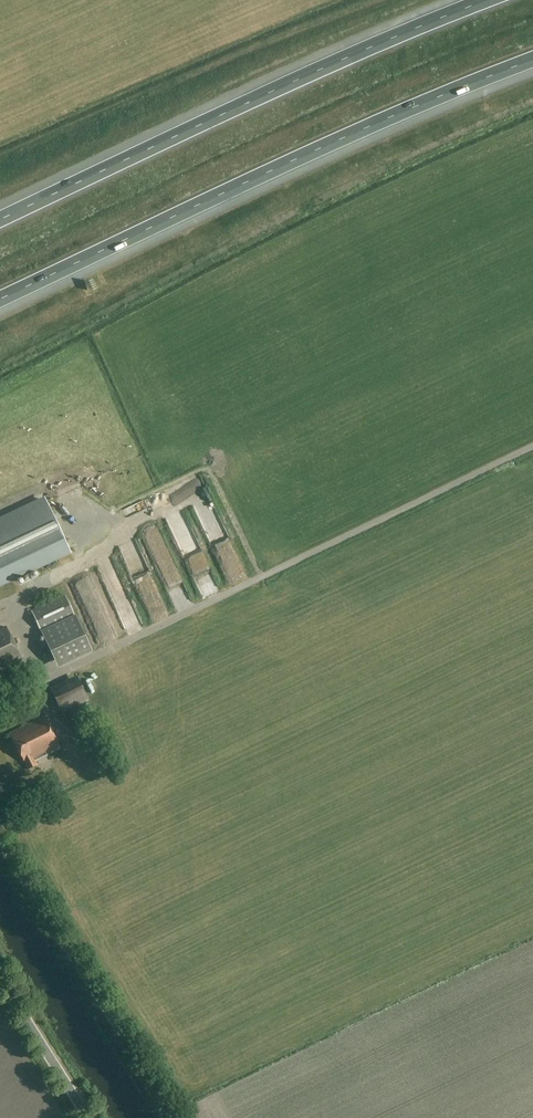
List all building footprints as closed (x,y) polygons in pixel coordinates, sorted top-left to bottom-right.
[(43,496),(0,517),(0,588),(71,554),(43,496)] [(208,526),(221,521),(212,501),(199,507),(208,526)] [(119,598),(128,591),(124,586),(115,594),(119,598)] [(92,652),(65,595),(30,612),(58,668),(92,652)] [(21,659),(6,628),(0,631),(0,669),(21,659)] [(169,642),(149,652),(152,659),(172,650),(169,642)] [(88,700),(77,676),(51,688),(62,712),(88,700)] [(60,749),(44,716),(10,733),(27,770),(37,765),(35,761),(60,749)]
